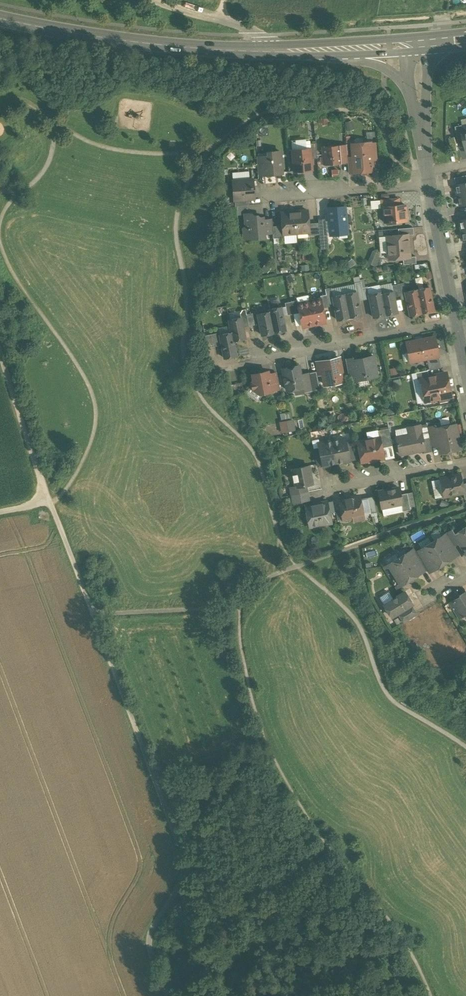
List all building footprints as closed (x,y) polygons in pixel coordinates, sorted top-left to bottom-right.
[(462,125),(455,126),(458,139),(464,138),(462,126),(462,125)] [(455,137),(449,138),(452,152),(458,150),(455,137)] [(316,143),(308,144),(309,149),(310,149),(311,159),(317,158),(316,143)] [(363,145),(355,146),(352,149),(353,156),(354,172),(372,171),(371,161),(370,143),(365,143),(363,145)] [(340,145),(322,147),(323,165),(341,163),(340,145)] [(309,149),(292,150),(293,171),(312,170),(311,159),(310,149),(309,149)] [(281,152),(270,153),(271,159),(263,160),(264,173),(264,174),(282,172),(281,152)] [(249,172),(232,173),(233,181),(249,180),(249,172)] [(249,180),(233,181),(234,200),(248,199),(248,196),(253,196),(252,180),(249,180)] [(456,184),(458,195),(465,194),(465,182),(456,184)] [(399,199),(381,200),(381,207),(383,207),(386,207),(386,206),(399,205),(399,199)] [(247,205),(237,206),(237,215),(244,214),(248,214),(247,205)] [(399,205),(386,206),(386,207),(383,207),(384,222),(406,221),(405,205),(399,205)] [(345,207),(328,208),(330,235),(347,233),(345,207)] [(307,210),(294,211),(296,233),(308,232),(309,232),(308,223),(307,210)] [(294,211),(281,213),(282,226),(283,234),(284,234),(296,233),(294,211)] [(257,216),(253,216),(251,214),(248,214),(244,214),(245,226),(247,228),(248,238),(265,237),(264,233),(263,220),(263,218),(260,218),(257,216)] [(326,219),(318,220),(318,222),(319,234),(327,234),(326,219)] [(272,220),(263,220),(264,233),(273,233),(272,226),(272,220)] [(318,222),(308,223),(309,232),(308,232),(309,235),(319,234),(318,222)] [(282,226),(272,226),(273,233),(273,239),(284,238),(284,234),(283,234),(282,226)] [(327,234),(319,234),(320,249),(328,249),(327,234)] [(399,235),(387,237),(388,253),(387,255),(387,257),(391,261),(394,260),(395,259),(403,258),(410,257),(408,235),(408,234),(399,235)] [(416,256),(410,257),(403,258),(404,264),(416,263),(416,256)] [(360,281),(354,283),(356,292),(358,301),(364,299),(362,288),(360,281)] [(404,282),(397,284),(400,296),(401,302),(407,301),(405,292),(404,282)] [(397,284),(391,285),(393,291),(394,297),(400,296),(397,284)] [(331,287),(325,289),(326,294),(329,307),(335,305),(333,296),(331,287)] [(367,287),(362,288),(364,299),(370,298),(369,294),(367,287)] [(434,310),(429,287),(417,289),(422,313),(434,310)] [(422,313),(417,289),(405,292),(407,301),(410,315),(422,313)] [(394,297),(393,291),(381,294),(385,315),(397,313),(394,297)] [(358,301),(356,292),(344,294),(349,318),(361,315),(358,301)] [(381,292),(369,294),(370,298),(374,318),(385,315),(381,294),(381,292)] [(326,294),(320,296),(321,299),(323,308),(329,307),(326,294)] [(349,318),(344,294),(333,296),(335,305),(337,320),(349,318)] [(323,308),(321,299),(309,301),(314,325),(326,322),(323,308)] [(297,300),(291,301),(293,314),(299,313),(297,304),(298,303),(297,300)] [(291,301),(285,303),(287,315),(293,314),(291,301)] [(298,303),(297,304),(299,313),(302,327),(314,325),(309,301),(298,303)] [(285,330),(281,307),(269,309),(269,312),(274,333),(285,330)] [(269,312),(258,314),(262,335),(274,333),(269,312)] [(252,313),(246,315),(249,326),(255,325),(252,313)] [(246,315),(241,316),(241,318),(243,328),(249,326),(246,315)] [(241,318),(229,320),(232,333),(233,341),(245,339),(243,328),(241,318)] [(217,333),(205,336),(207,348),(219,345),(217,333)] [(232,333),(220,335),(225,358),(236,356),(233,341),(232,333)] [(435,337),(408,342),(412,361),(427,358),(439,356),(435,337)] [(373,356),(358,359),(358,357),(354,358),(357,375),(358,379),(377,376),(373,356)] [(439,356),(427,358),(429,370),(441,367),(439,356)] [(339,358),(316,362),(318,373),(323,372),(325,383),(335,382),(334,379),(343,377),(339,358)] [(354,358),(345,359),(349,377),(357,375),(354,358)] [(299,366),(283,369),(285,379),(284,380),(284,382),(286,382),(287,390),(303,387),(301,375),(299,366)] [(428,370),(416,373),(417,379),(422,379),(422,378),(429,376),(428,370)] [(315,372),(309,373),(313,390),(319,388),(315,372)] [(269,373),(261,375),(261,373),(252,374),(254,380),(250,387),(257,392),(258,390),(263,393),(272,391),(272,390),(269,375),(269,373)] [(277,373),(269,375),(272,390),(280,389),(277,373)] [(309,373),(301,375),(303,387),(304,392),(313,390),(309,373)] [(429,376),(422,378),(422,379),(423,386),(421,388),(421,391),(424,392),(426,401),(451,396),(446,373),(429,376)] [(280,412),(282,419),(291,417),(290,411),(280,412)] [(281,432),(296,430),(294,418),(280,420),(281,432)] [(419,425),(408,427),(409,434),(396,437),(399,451),(404,450),(404,453),(423,449),(424,449),(422,438),(419,425)] [(435,425),(427,426),(429,437),(430,444),(438,443),(438,442),(436,429),(435,425)] [(436,429),(438,442),(438,443),(440,452),(460,448),(455,425),(436,429)] [(408,427),(395,429),(396,437),(409,434),(408,427)] [(388,428),(377,430),(379,437),(381,447),(392,445),(388,428)] [(345,437),(331,440),(336,462),(341,461),(341,462),(349,460),(349,459),(346,441),(345,437)] [(379,437),(358,441),(361,462),(383,457),(381,447),(379,437)] [(429,437),(422,438),(424,449),(423,449),(424,453),(432,451),(430,444),(429,437)] [(336,462),(331,440),(318,443),(319,447),(323,465),(331,464),(331,463),(336,462)] [(351,440),(346,441),(349,459),(355,458),(351,440)] [(319,447),(313,448),(317,466),(323,465),(319,447)] [(309,465),(293,469),(296,486),(296,487),(305,485),(313,484),(309,465)] [(460,475),(440,479),(443,496),(463,492),(462,484),(460,475)] [(305,485),(296,487),(296,486),(290,487),(292,494),(307,491),(305,485)] [(399,487),(378,491),(381,507),(401,503),(402,503),(400,494),(399,487)] [(307,491),(292,494),(293,502),(308,499),(307,491)] [(407,493),(400,494),(402,503),(401,503),(402,511),(410,509),(407,493)] [(359,496),(339,500),(343,518),(363,515),(359,496)] [(373,496),(367,498),(370,513),(376,512),(373,496)] [(326,502),(306,506),(309,523),(316,522),(320,525),(331,523),(326,502)] [(455,535),(454,535),(459,542),(465,554),(465,528),(455,535)] [(455,535),(452,530),(446,533),(454,545),(459,542),(454,535),(455,535)] [(454,545),(446,533),(441,536),(449,548),(454,545)] [(449,548),(441,536),(431,543),(444,563),(454,557),(449,548)] [(444,563),(431,543),(421,549),(433,569),(433,570),(444,563)] [(416,552),(414,549),(409,552),(421,572),(426,569),(416,552)] [(433,569),(421,549),(416,552),(426,569),(428,572),(433,569)] [(421,572),(409,552),(398,558),(411,579),(421,572)] [(411,579),(398,558),(388,565),(400,585),(411,579)] [(388,592),(380,597),(384,604),(393,599),(388,592)] [(412,604),(405,592),(393,599),(384,604),(391,616),(398,612),(410,605),(412,604)] [(465,592),(460,596),(450,603),(459,618),(465,614),(465,592)] [(410,605),(398,612),(401,617),(413,610),(410,605)] [(413,610),(401,617),(404,622),(416,615),(413,610)]
